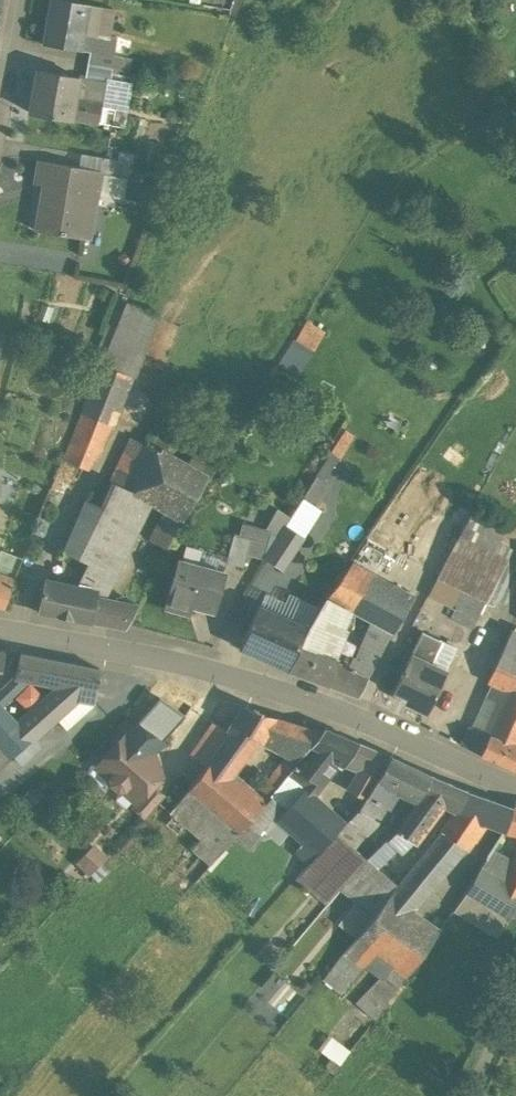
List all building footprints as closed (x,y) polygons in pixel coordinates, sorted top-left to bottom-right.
[(67,0),(50,0),(43,44),(88,52),(88,50),(91,35),(85,34),(90,4),(67,0)] [(107,38),(91,35),(88,50),(113,55),(116,37),(107,35),(107,38)] [(113,55),(88,50),(88,52),(89,52),(87,65),(111,69),(113,55)] [(111,69),(87,65),(84,78),(84,79),(105,83),(108,84),(109,80),(111,69)] [(131,72),(111,69),(109,80),(128,84),(131,72)] [(78,77),(37,70),(29,112),(70,120),(71,118),(75,97),(78,77)] [(105,83),(84,79),(84,78),(78,77),(75,97),(102,102),(105,83)] [(102,102),(75,97),(71,118),(98,123),(99,123),(101,107),(102,102)] [(114,109),(101,107),(99,123),(112,125),(114,109)] [(129,162),(103,158),(100,172),(100,175),(126,180),(129,162)] [(100,172),(40,161),(36,184),(45,185),(37,231),(80,238),(88,193),(96,194),(100,175),(100,172)] [(314,364),(290,352),(279,372),(303,384),(314,364)] [(131,374),(104,364),(84,413),(112,425),(131,374)] [(262,385),(234,371),(228,381),(235,385),(224,410),(240,419),(254,395),(256,396),(262,385)] [(172,439),(151,429),(145,443),(165,452),(172,439)] [(165,452),(145,443),(124,486),(150,497),(149,498),(166,508),(167,509),(183,518),(207,476),(165,452)] [(330,491),(309,476),(296,493),(317,508),(330,491)] [(124,486),(112,481),(102,505),(138,521),(149,498),(150,497),(124,486)] [(102,505),(87,499),(65,550),(75,554),(115,571),(138,521),(102,505)] [(277,508),(264,528),(270,530),(263,558),(264,558),(286,525),(291,517),(277,508)] [(167,509),(156,529),(163,533),(172,538),(183,518),(167,509)] [(448,618),(471,629),(487,600),(466,590),(477,568),(498,578),(510,548),(498,542),(504,527),(472,511),(438,576),(428,597),(453,609),(448,618)] [(264,528),(242,523),(239,535),(251,538),(247,554),(263,558),(270,530),(264,528)] [(286,525),(264,558),(283,570),(305,537),(286,525)] [(138,577),(122,609),(133,613),(157,569),(172,538),(163,533),(150,560),(140,578),(138,577)] [(239,535),(234,534),(227,563),(243,567),(247,554),(251,538),(239,535)] [(0,554),(0,607),(4,608),(23,560),(11,556),(1,552),(0,554)] [(78,586),(45,579),(39,607),(33,605),(32,609),(91,622),(96,602),(99,599),(100,599),(115,571),(75,554),(66,574),(79,580),(78,586)] [(225,572),(178,560),(166,608),(190,614),(193,606),(215,611),(225,572)] [(387,585),(350,564),(326,597),(368,619),(387,585)] [(498,578),(477,568),(466,590),(487,600),(498,578)] [(387,585),(368,619),(372,621),(391,631),(409,597),(387,585)] [(116,608),(96,602),(91,622),(108,626),(116,608)] [(308,625),(258,604),(239,648),(288,670),(299,642),(307,627),(308,625)] [(122,609),(116,608),(108,626),(125,629),(133,613),(122,609)] [(324,622),(318,619),(313,630),(307,627),(299,642),(288,670),(288,671),(329,684),(335,666),(329,664),(344,628),(326,621),(324,622)] [(372,621),(356,658),(354,657),(341,688),(359,696),(392,632),(391,631),(372,621)] [(423,630),(411,654),(427,662),(439,638),(423,630)] [(503,649),(489,679),(515,691),(515,633),(511,630),(503,649)] [(39,658),(20,654),(15,675),(31,678),(34,679),(39,658)] [(427,662),(411,654),(394,689),(408,696),(406,700),(427,711),(438,689),(437,688),(443,676),(425,667),(427,662)] [(54,661),(39,658),(34,679),(50,682),(54,661)] [(76,663),(69,662),(69,664),(54,661),(50,682),(62,685),(60,690),(38,708),(50,720),(80,695),(85,690),(97,692),(100,670),(76,665),(76,663)] [(0,690),(0,704),(2,706),(31,678),(15,675),(15,676),(0,690)] [(202,695),(171,683),(138,723),(160,742),(190,710),(202,695)] [(97,692),(85,690),(80,695),(86,702),(95,703),(97,692)] [(241,711),(202,695),(190,710),(218,726),(228,732),(229,731),(234,722),(241,711)] [(508,695),(502,707),(515,714),(515,699),(508,695)] [(0,704),(0,744),(12,757),(31,739),(19,725),(2,706),(0,704)] [(502,707),(480,754),(515,770),(515,714),(502,707)] [(50,720),(38,708),(19,725),(31,739),(50,720)] [(237,724),(234,722),(229,731),(231,732),(212,758),(228,771),(260,730),(266,734),(275,718),(249,709),(237,724)] [(320,731),(291,722),(278,750),(298,760),(320,731)] [(160,742),(138,723),(104,761),(115,771),(110,777),(110,782),(117,789),(124,789),(137,800),(136,801),(152,783),(162,773),(155,766),(155,757),(148,751),(160,742)] [(218,726),(192,754),(206,765),(212,758),(231,732),(229,731),(228,732),(218,726)] [(359,744),(327,730),(297,765),(309,774),(308,776),(318,785),(344,753),(351,757),(359,744)] [(0,744),(0,768),(12,757),(0,744)] [(388,756),(359,744),(351,757),(365,765),(355,782),(368,790),(388,756)] [(228,771),(212,758),(206,765),(187,789),(202,802),(207,806),(239,833),(248,822),(250,820),(227,800),(241,783),(228,771)] [(418,771),(390,758),(360,809),(348,821),(366,837),(377,824),(397,790),(404,795),(418,771)] [(309,774),(297,765),(277,790),(271,796),(284,807),(285,808),(289,803),(283,797),(298,780),(309,789),(289,812),(325,842),(354,813),(346,806),(318,785),(308,776),(309,774)] [(469,792),(432,777),(422,794),(396,833),(413,843),(442,803),(456,810),(469,792)] [(298,780),(283,797),(289,803),(285,808),(289,812),(309,789),(298,780)] [(268,782),(256,796),(265,803),(271,796),(277,790),(268,782)] [(368,790),(355,782),(346,806),(354,813),(359,808),(368,790)] [(165,795),(152,783),(136,801),(133,804),(146,816),(165,795)] [(256,796),(241,783),(227,800),(250,820),(265,803),(256,796)] [(202,802),(187,789),(181,796),(191,805),(196,809),(202,802)] [(457,811),(438,836),(461,850),(472,842),(485,820),(489,821),(506,827),(511,808),(469,792),(456,810),(457,811)] [(181,796),(169,812),(180,821),(191,805),(181,796)] [(250,820),(248,822),(262,833),(284,807),(271,796),(265,803),(250,820)] [(511,808),(506,827),(515,831),(515,809),(511,808)] [(262,833),(248,822),(239,833),(237,835),(250,846),(262,833)] [(396,833),(387,842),(387,841),(365,861),(376,870),(394,850),(397,853),(401,855),(413,843),(396,833)] [(397,887),(387,899),(409,913),(461,850),(438,836),(434,842),(433,842),(406,875),(397,887)] [(76,837),(63,850),(76,863),(89,850),(76,837)] [(363,860),(334,838),(316,856),(296,878),(326,905),(337,893),(363,860)] [(93,852),(82,862),(91,871),(101,861),(93,852)] [(487,857),(479,870),(488,876),(496,862),(487,857)] [(363,860),(337,893),(326,905),(290,945),(301,955),(311,944),(308,941),(350,895),(374,916),(387,899),(397,887),(392,883),(376,870),(365,861),(363,860)] [(504,886),(515,895),(515,863),(504,886)] [(488,876),(479,870),(465,892),(476,899),(490,877),(488,876)] [(402,872),(392,883),(397,887),(406,875),(402,872)] [(490,877),(476,899),(507,919),(515,904),(515,895),(504,886),(490,877)] [(409,913),(387,899),(374,916),(356,938),(379,955),(408,975),(438,932),(409,913)] [(373,989),(361,1004),(364,1006),(359,1014),(366,1019),(371,1012),(374,1013),(385,998),(373,989)] [(349,1053),(328,1037),(317,1050),(338,1067),(349,1053)]
